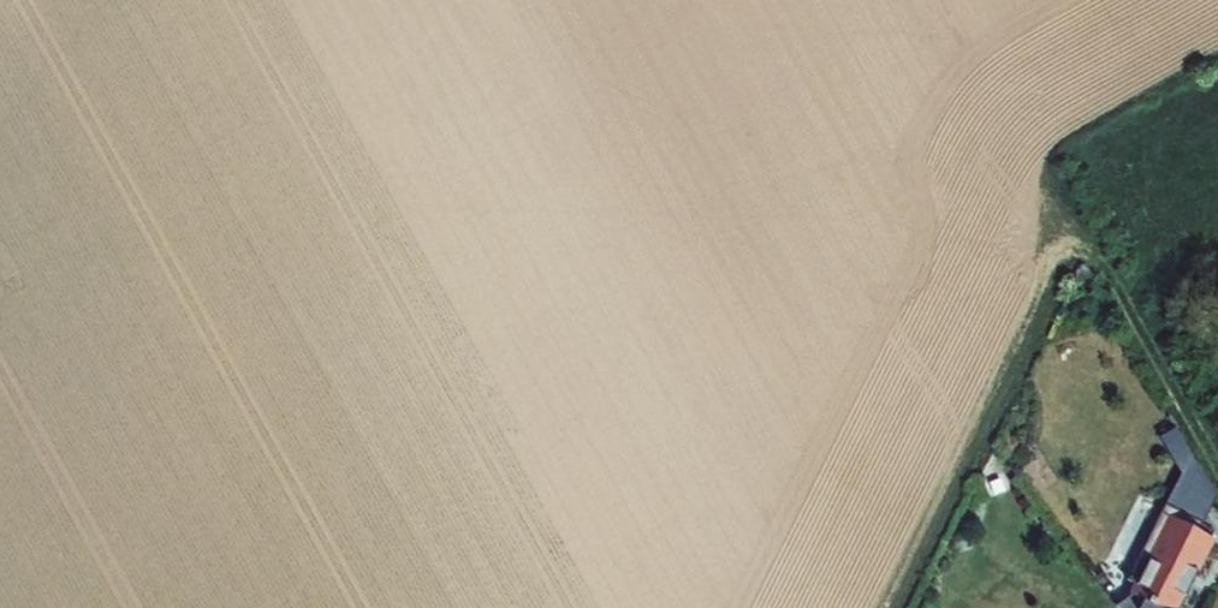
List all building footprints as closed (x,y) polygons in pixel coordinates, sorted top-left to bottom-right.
[(1187,588),(1197,570),(1195,569),(1211,537),(1198,530),(1202,522),(1164,503),(1148,535),(1158,540),(1148,559),(1139,554),(1127,578),(1136,583),(1131,592),(1152,603),(1150,607),(1179,607),(1189,589),(1187,588)] [(1148,559),(1158,540),(1148,535),(1139,554),(1148,559)]
